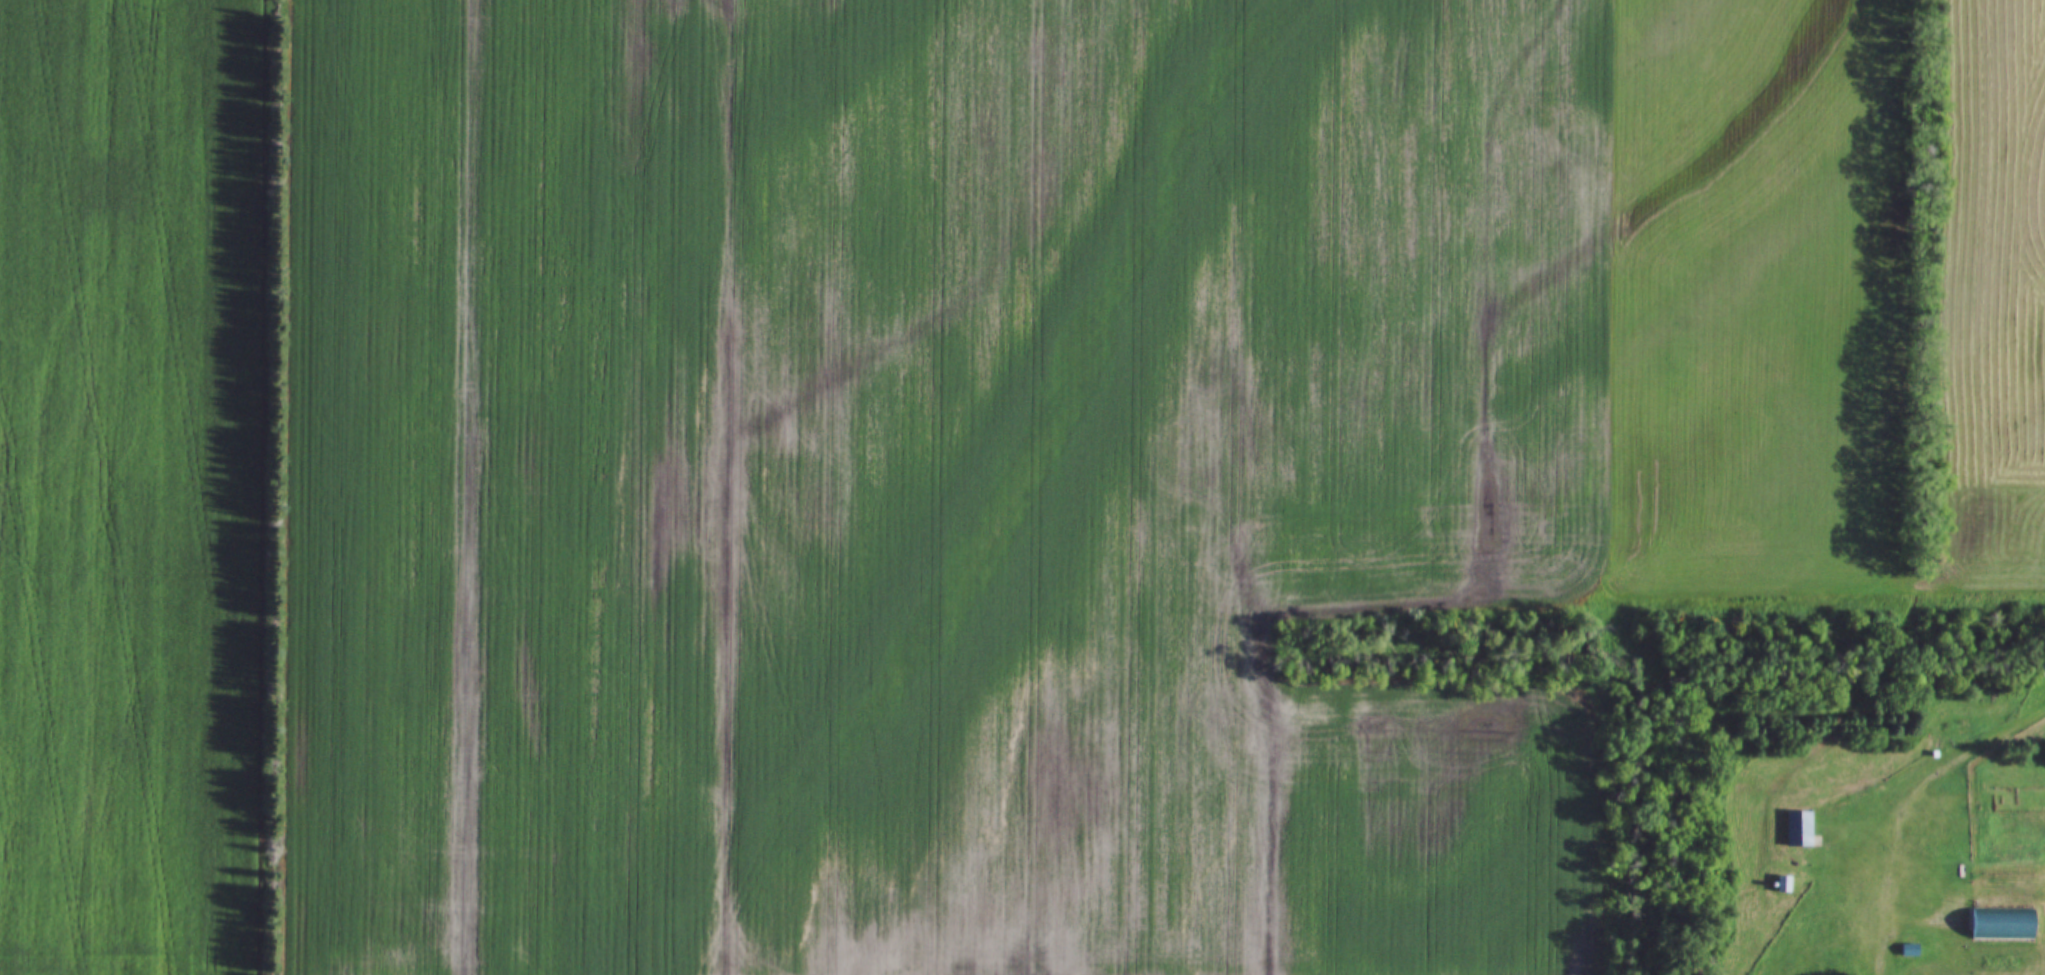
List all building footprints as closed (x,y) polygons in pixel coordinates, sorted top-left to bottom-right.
[(1809,850),(1809,814),(1783,814),(1783,850),(1809,850)] [(1787,879),(1774,879),(1774,894),(1787,894),(1787,879)] [(1968,909),(1968,940),(2031,940),(2031,909),(1968,909)] [(1899,957),(1914,957),(1914,947),(1899,947),(1899,957)]
